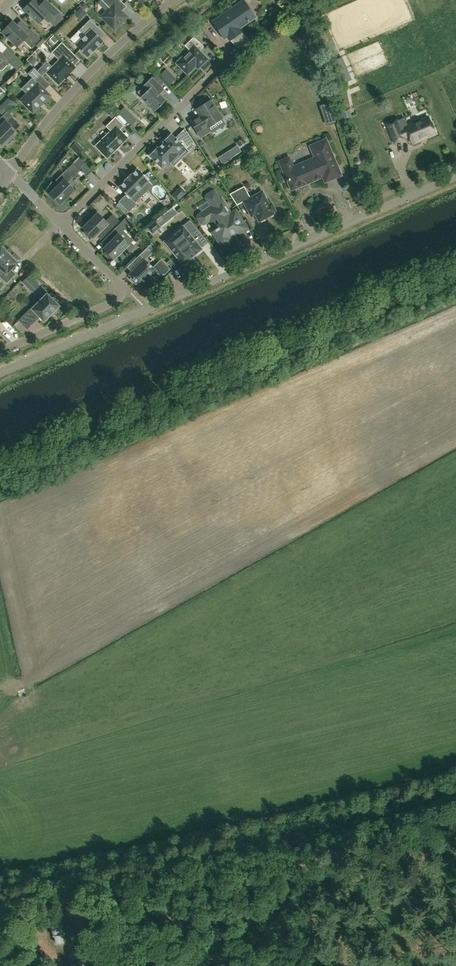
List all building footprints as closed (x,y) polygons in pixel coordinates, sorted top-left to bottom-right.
[(41,4),(37,0),(32,0),(24,9),(38,23),(45,16),(49,20),(47,21),(48,22),(58,12),(49,3),(44,7),(41,4)] [(124,4),(120,0),(101,0),(107,6),(108,4),(111,7),(101,17),(114,29),(127,17),(119,9),(124,4)] [(250,20),(239,4),(213,22),(224,38),(227,36),(230,41),(239,50),(249,40),(242,33),(238,28),(250,20)] [(82,19),(89,16),(85,6),(78,9),(82,19)] [(94,32),(98,28),(90,19),(79,31),(84,36),(75,45),(87,56),(102,41),(94,32)] [(23,33),(16,25),(12,21),(1,31),(17,46),(23,40),(31,48),(40,39),(29,28),(23,33)] [(57,35),(51,39),(55,45),(61,40),(57,35)] [(198,68),(200,66),(207,59),(199,51),(203,47),(193,37),(184,45),(189,50),(176,63),(187,74),(189,73),(190,73),(193,69),(193,68),(195,66),(198,68)] [(75,67),(73,66),(67,60),(71,55),(60,44),(51,53),(59,60),(47,73),(58,84),(65,78),(69,74),(69,73),(75,67)] [(2,70),(9,63),(10,61),(14,57),(6,48),(1,53),(0,54),(0,70),(2,70)] [(341,83),(348,81),(339,58),(332,61),(341,83)] [(36,82),(42,76),(33,68),(28,73),(36,82)] [(164,90),(163,89),(151,77),(143,85),(143,86),(137,92),(141,96),(140,97),(154,111),(165,100),(159,94),(164,90)] [(21,100),(33,112),(50,95),(38,83),(21,100)] [(6,100),(6,105),(8,108),(14,102),(9,97),(6,100)] [(196,117),(190,122),(200,138),(211,131),(208,127),(222,118),(210,100),(207,102),(204,100),(199,105),(200,107),(196,109),(200,116),(197,118),(196,117)] [(349,109),(344,111),(341,112),(341,113),(342,118),(350,115),(349,109)] [(1,146),(6,142),(8,144),(13,138),(11,136),(17,131),(7,121),(9,119),(12,116),(7,111),(0,118),(0,145),(1,146)] [(137,120),(130,112),(124,118),(127,122),(131,126),(137,120)] [(334,112),(326,114),(331,126),(338,124),(334,112)] [(95,146),(107,158),(127,138),(119,130),(124,126),(115,117),(105,126),(110,131),(95,146)] [(435,133),(429,117),(407,127),(407,128),(402,130),(397,119),(387,123),(395,143),(406,139),(405,138),(410,135),(413,143),(435,133)] [(178,155),(178,154),(176,153),(183,146),(188,152),(195,145),(184,128),(175,138),(170,133),(162,141),(163,142),(158,148),(157,147),(148,155),(161,168),(168,161),(170,163),(178,155)] [(310,181),(321,177),(324,182),(341,175),(325,139),(310,146),(315,158),(292,167),(288,158),(279,161),(287,179),(286,180),(287,181),(288,181),(291,189),(305,183),(305,182),(310,180),(310,181)] [(208,153),(213,150),(210,144),(204,148),(208,153)] [(240,146),(232,151),(235,156),(243,152),(240,146)] [(227,152),(219,157),(223,164),(231,159),(231,158),(227,152)] [(59,184),(56,187),(54,186),(51,189),(52,191),(49,194),(52,197),(51,197),(56,202),(59,205),(74,190),(66,182),(71,177),(72,178),(75,175),(74,174),(80,168),(87,175),(91,171),(78,157),(55,180),(59,184)] [(136,204),(135,203),(130,198),(148,180),(137,169),(130,175),(129,174),(124,179),(125,181),(119,187),(126,194),(118,202),(128,212),(136,204)] [(178,200),(189,193),(184,186),(174,193),(178,200)] [(229,194),(237,205),(237,204),(237,203),(241,201),(243,201),(250,216),(254,214),(259,222),(274,213),(273,212),(275,210),(271,203),(269,204),(262,191),(250,197),(244,186),(229,194)] [(236,209),(230,212),(222,199),(220,200),(215,192),(212,192),(207,195),(206,198),(211,206),(198,215),(197,217),(201,223),(204,223),(210,220),(216,229),(210,232),(211,234),(213,233),(221,246),(224,246),(229,242),(230,240),(230,239),(239,233),(239,234),(248,228),(236,209)] [(98,233),(102,238),(119,221),(112,214),(105,221),(97,213),(93,217),(90,214),(83,221),(86,224),(82,228),(85,231),(83,232),(88,237),(90,236),(93,238),(98,233)] [(160,227),(155,221),(147,228),(152,234),(160,227)] [(164,241),(166,244),(183,265),(202,249),(201,247),(207,243),(200,235),(201,235),(189,221),(183,226),(183,225),(171,235),(172,235),(164,241)] [(108,244),(106,246),(103,249),(106,252),(104,253),(109,258),(111,257),(113,259),(117,255),(120,258),(127,252),(124,249),(128,245),(118,235),(120,233),(115,228),(104,239),(108,244)] [(151,243),(145,249),(150,253),(155,248),(151,243)] [(0,246),(0,267),(1,269),(0,270),(0,277),(6,283),(15,274),(10,269),(16,263),(5,252),(6,252),(0,246)] [(139,254),(134,260),(138,264),(128,274),(131,277),(130,279),(135,284),(137,283),(140,286),(155,271),(160,276),(163,274),(164,275),(170,269),(161,259),(152,267),(139,254)] [(175,264),(169,259),(166,262),(172,267),(175,264)] [(30,279),(37,286),(38,286),(28,276),(23,281),(26,284),(30,279)] [(29,312),(28,311),(23,316),(31,324),(36,319),(35,318),(38,315),(43,321),(49,315),(53,311),(58,306),(57,304),(59,303),(53,297),(51,299),(46,294),(31,309),(32,309),(29,312)] [(53,936),(54,935),(63,934),(61,920),(51,922),(53,936)] [(63,934),(54,935),(55,943),(64,942),(63,934)]
